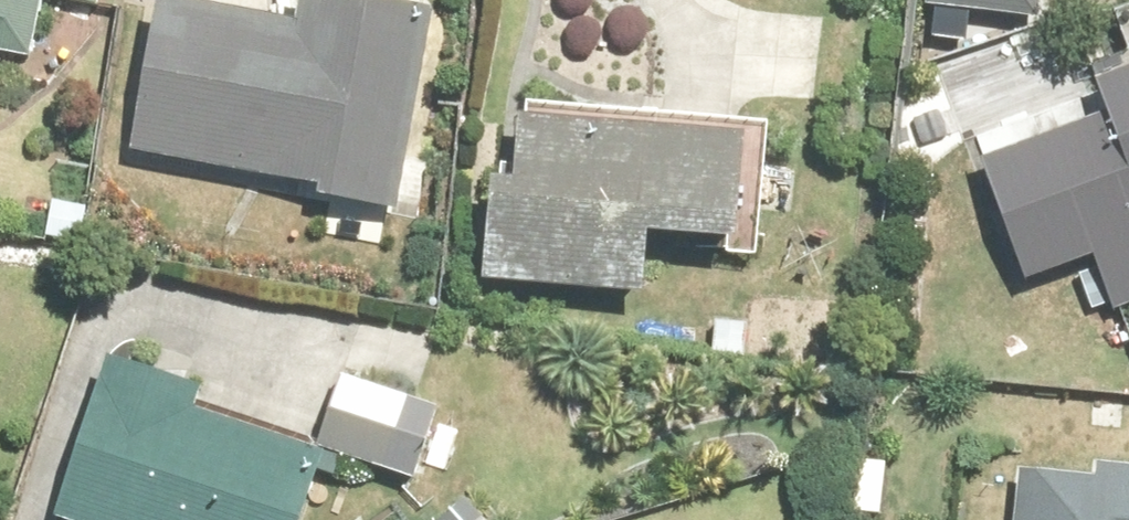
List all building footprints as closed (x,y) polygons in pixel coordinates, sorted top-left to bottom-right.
[(30,60),(34,38),(42,0),(0,0),(0,54),(30,60)] [(427,23),(315,0),(309,0),(304,35),(259,26),(164,7),(138,139),(135,156),(188,166),(251,178),(261,181),(323,192),(320,203),(401,218),(438,24),(427,23)] [(928,15),(1038,21),(1039,0),(929,0),(928,15)] [(1100,91),(1109,115),(1046,140),(1035,112),(973,136),(1033,287),(1097,261),(1117,312),(1128,308),(1128,79),(1100,91)] [(731,127),(654,119),(530,108),(525,165),(521,191),(495,189),(487,285),(647,300),(652,244),(729,251),(729,257),(758,260),(763,209),(766,167),(770,129),(731,127)] [(46,239),(82,246),(88,212),(52,205),(46,239)] [(253,272),(270,274),(272,256),(255,254),(253,272)] [(754,325),(715,321),(712,340),(752,344),(754,325)] [(181,393),(111,369),(58,519),(310,519),(330,462),(200,417),(206,402),(181,393)] [(321,450),(389,473),(413,403),(345,379),(321,450)] [(1027,482),(1025,519),(1128,519),(1128,472),(1099,470),(1098,485),(1027,482)]
